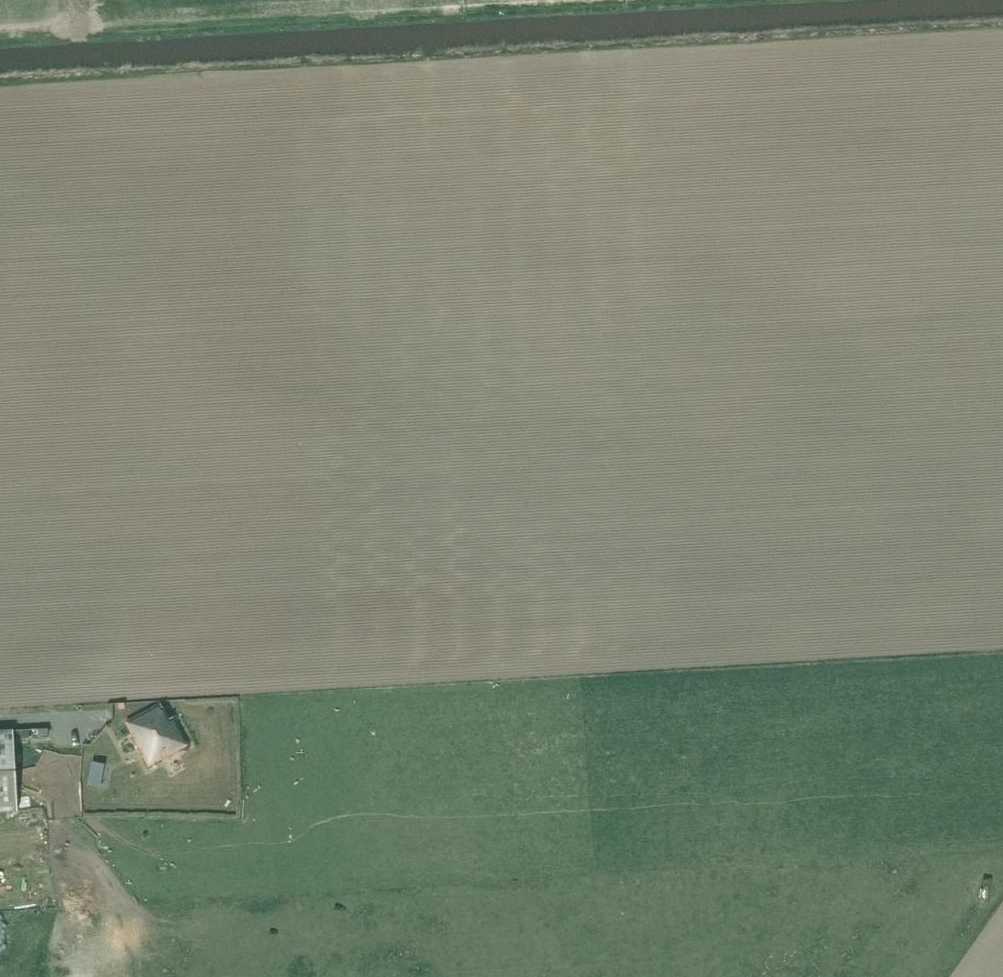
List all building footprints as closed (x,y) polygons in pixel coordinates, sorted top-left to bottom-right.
[(161,704),(127,722),(151,766),(189,745),(174,717),(170,720),(161,704)] [(19,811),(14,730),(0,730),(0,812),(19,811)] [(92,761),(87,785),(100,787),(105,764),(92,761)]
